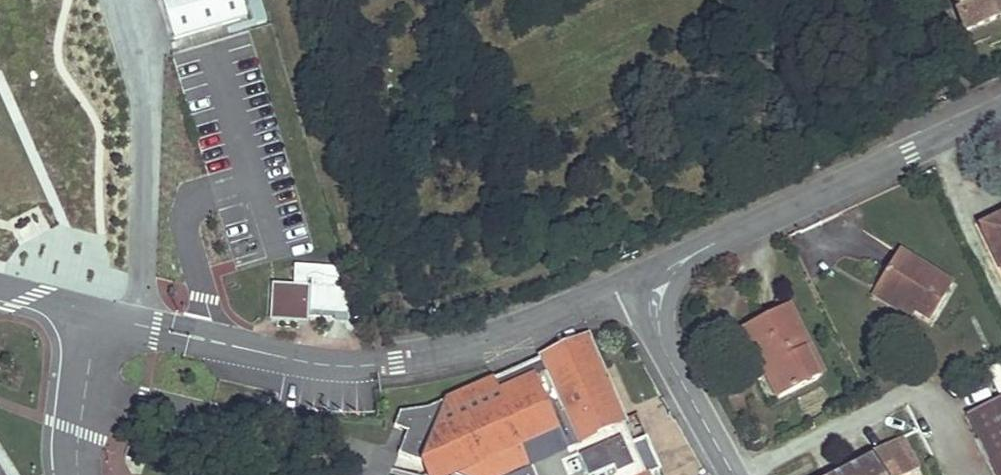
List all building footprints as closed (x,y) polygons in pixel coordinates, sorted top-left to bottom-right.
[(173,40),(245,19),(239,0),(161,0),(173,40)] [(965,32),(1000,18),(1000,0),(952,0),(965,32)] [(980,228),(1000,271),(1000,218),(980,228)] [(953,285),(898,251),(875,288),(913,312),(929,322),(953,285)] [(292,286),(306,287),(305,317),(343,319),(345,268),(293,266),(292,286)] [(305,289),(274,286),(271,318),(277,319),(297,321),(302,322),(305,289)] [(913,312),(875,288),(871,295),(908,319),(913,312)] [(812,353),(789,306),(743,329),(760,364),(767,361),(784,397),(818,381),(806,356),(812,353)] [(297,321),(277,319),(276,325),(296,327),(297,321)] [(584,337),(544,355),(545,358),(428,408),(400,411),(395,426),(407,431),(399,454),(420,462),(454,474),(651,474),(661,471),(647,439),(633,445),(584,337)] [(806,356),(818,381),(823,378),(812,353),(806,356)] [(760,364),(753,367),(760,383),(767,379),(778,400),(784,397),(767,361),(760,364)] [(966,416),(995,474),(1000,474),(1000,398),(966,416)] [(870,457),(836,474),(898,474),(916,465),(899,434),(867,452),(870,457)] [(420,462),(426,474),(454,474),(420,462)]
